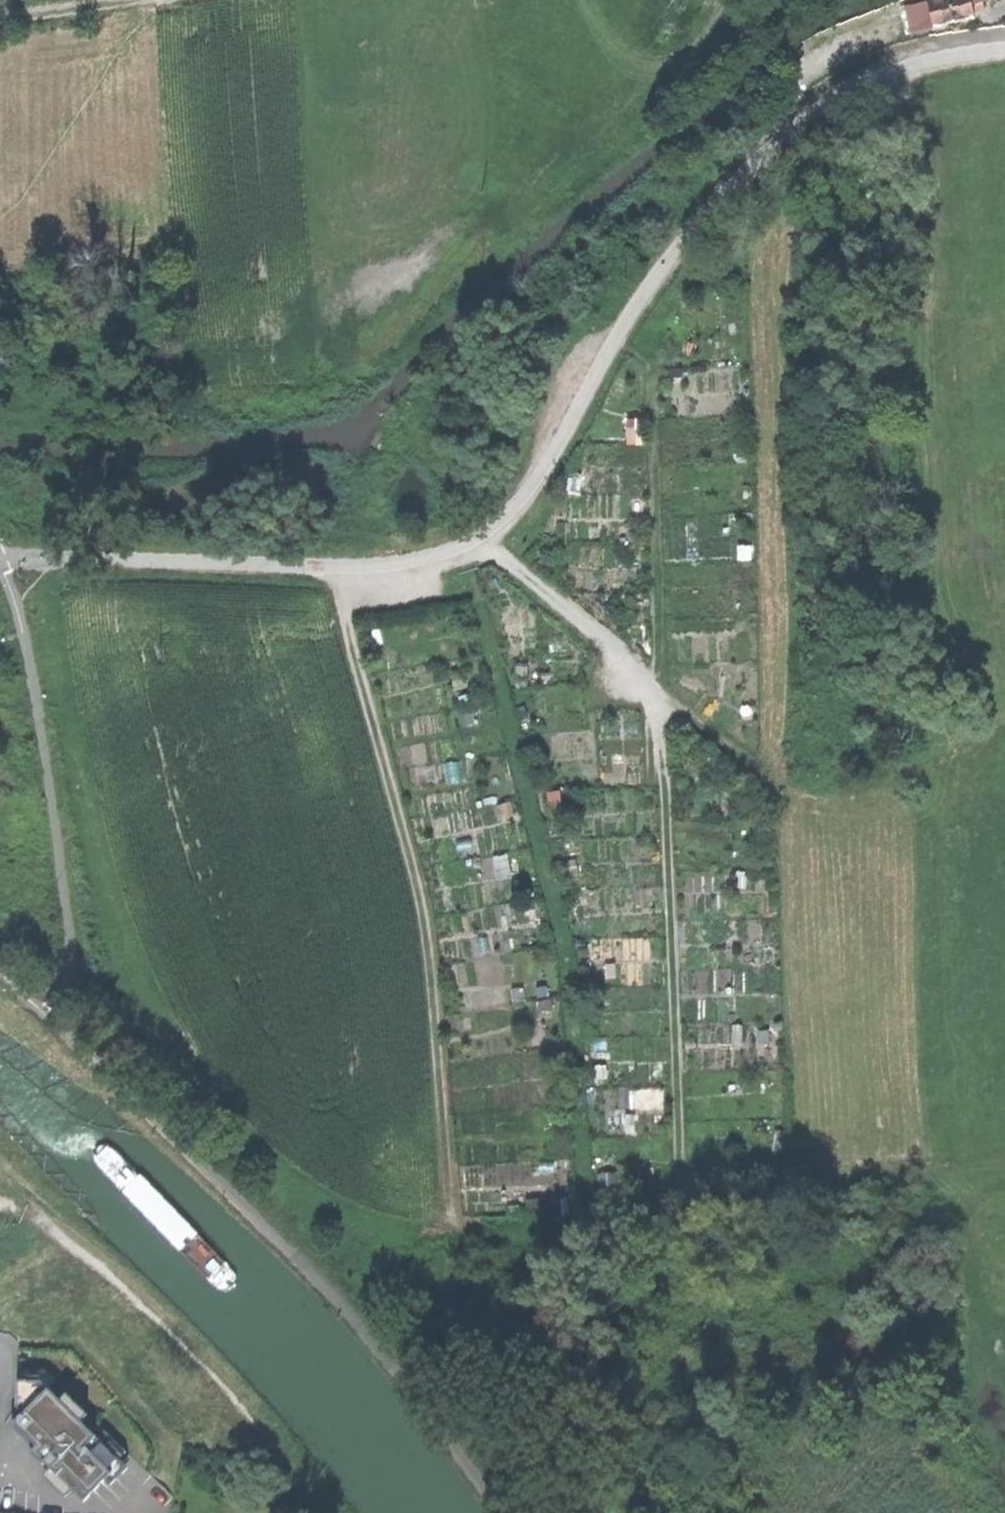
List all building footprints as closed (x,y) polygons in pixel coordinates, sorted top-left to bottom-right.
[(912,30),(936,25),(931,0),(907,5),(912,30)] [(975,1),(974,0),(931,0),(936,25),(978,15),(976,8),(975,1)] [(47,1367),(26,1366),(25,1379),(20,1378),(20,1402),(28,1410),(17,1420),(40,1444),(34,1450),(47,1462),(49,1460),(54,1465),(47,1473),(68,1494),(76,1487),(87,1497),(108,1476),(113,1481),(128,1466),(121,1458),(129,1451),(107,1429),(100,1436),(83,1418),(89,1411),(70,1392),(63,1398),(53,1388),(60,1380),(47,1367)]
